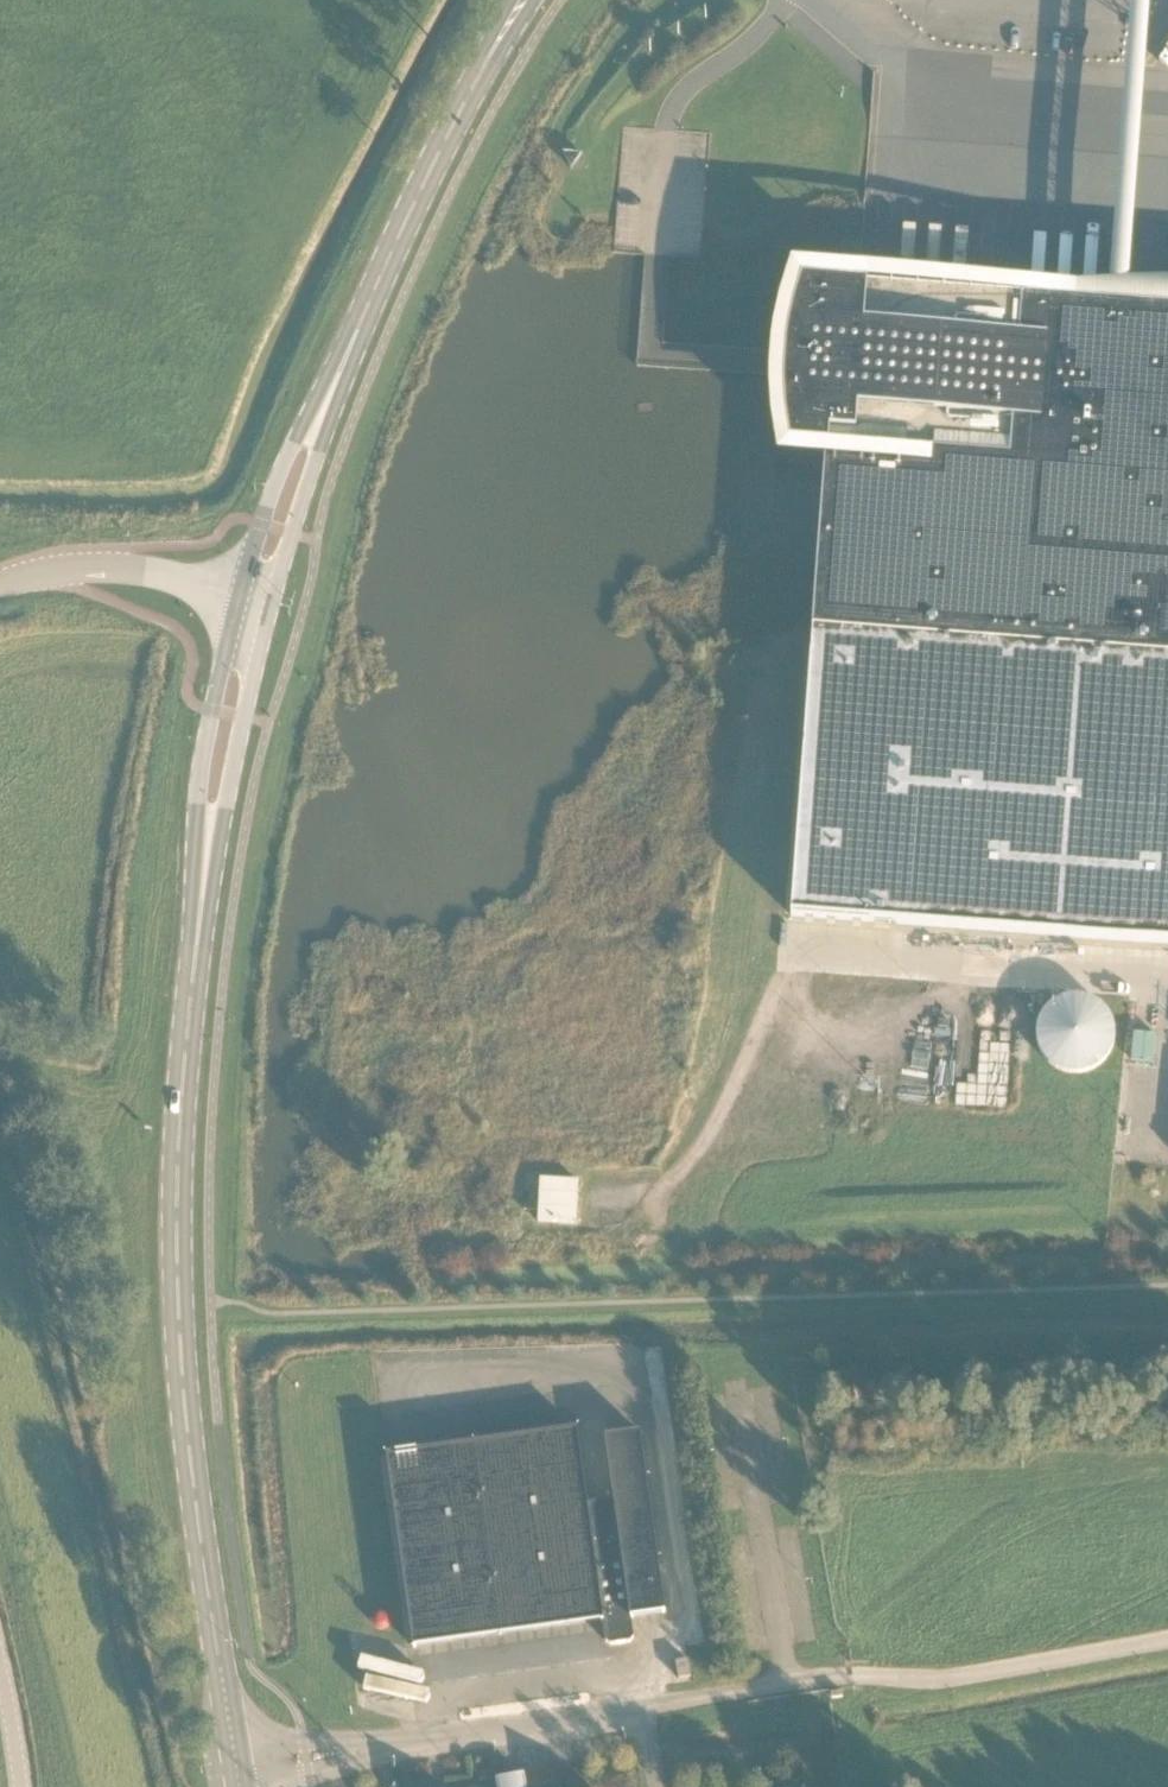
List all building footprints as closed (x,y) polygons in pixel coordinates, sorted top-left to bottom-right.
[(832,381),(815,613),(792,918),(1167,947),(1167,311),(1156,310),(1157,296),(1100,292),(1099,306),(860,288),(839,287),(834,357),(802,355),(802,348),(795,348),(794,355),(799,356),(798,366),(797,377),(792,377),(792,384),(800,385),(800,378),(832,381)] [(1054,1066),(1066,1072),(1079,1072),(1091,1069),(1102,1062),(1110,1053),(1115,1041),(1116,1028),(1112,1013),(1102,1001),(1089,993),(1073,991),(1058,994),(1046,1003),(1037,1016),(1034,1032),(1037,1045),(1043,1057),(1054,1066)] [(1015,1070),(1017,1023),(1020,1023),(1021,1011),(968,1009),(965,1068),(1015,1070)] [(578,1181),(539,1179),(537,1222),(576,1224),(578,1181)] [(632,1617),(666,1612),(641,1431),(606,1436),(615,1500),(589,1504),(578,1428),(388,1454),(415,1647),(604,1621),(607,1641),(612,1644),(631,1642),(635,1637),(632,1617)] [(680,1678),(692,1676),(689,1659),(677,1661),(680,1678)] [(520,1774),(501,1777),(503,1786),(523,1786),(520,1774)]
